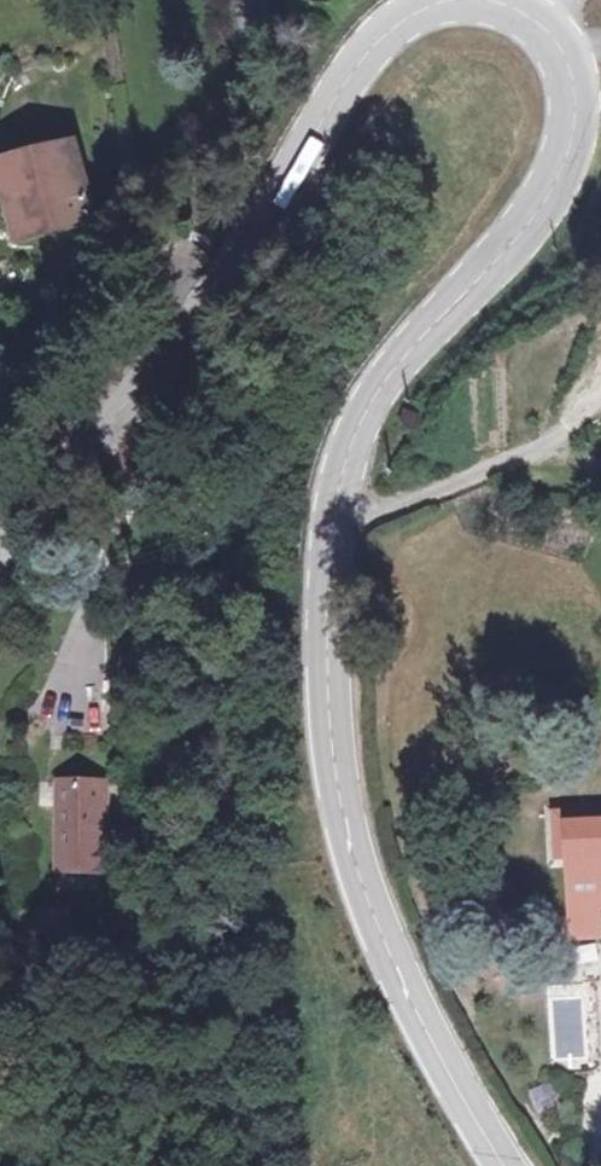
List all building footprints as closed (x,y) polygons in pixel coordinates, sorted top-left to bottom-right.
[(74,151),(36,164),(40,178),(78,166),(74,151)] [(36,164),(0,176),(0,185),(19,250),(95,224),(78,166),(40,178),(36,164)] [(417,436),(420,436),(427,417),(410,408),(398,430),(417,436)] [(106,891),(108,794),(61,794),(61,889),(106,891)] [(572,855),(571,826),(600,826),(600,809),(556,810),(558,855),(572,855)] [(571,826),(572,855),(574,936),(596,935),(597,892),(600,891),(600,826),(571,826)]
